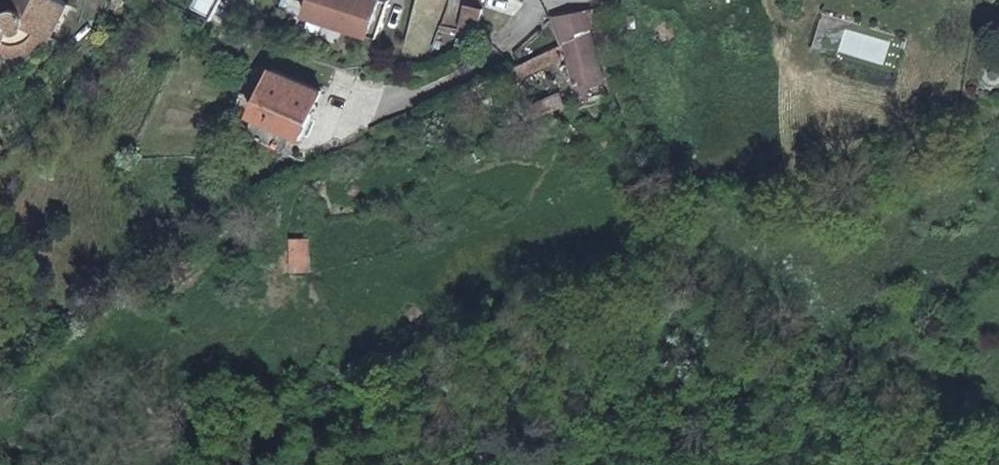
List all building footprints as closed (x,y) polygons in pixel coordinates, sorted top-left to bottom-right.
[(53,37),(70,2),(65,0),(0,0),(0,52),(6,54),(10,54),(17,53),(21,52),(26,49),(32,47),(37,43),(43,38),(47,34),(53,37)] [(390,1),(386,0),(311,0),(306,15),(379,37),(390,1)] [(469,33),(478,35),(481,26),(484,11),(468,7),(462,31),(469,33)] [(553,16),(566,45),(593,31),(590,10),(553,16)] [(881,66),(889,33),(823,17),(817,44),(836,48),(834,55),(881,66)] [(593,31),(566,45),(579,86),(607,79),(593,31)] [(474,47),(481,36),(478,35),(469,33),(467,45),(470,46),(474,47)] [(272,71),(254,114),(304,136),(323,92),(272,71)] [(560,92),(532,103),(537,118),(565,105),(560,92)] [(313,236),(289,237),(291,274),(315,273),(313,236)]
